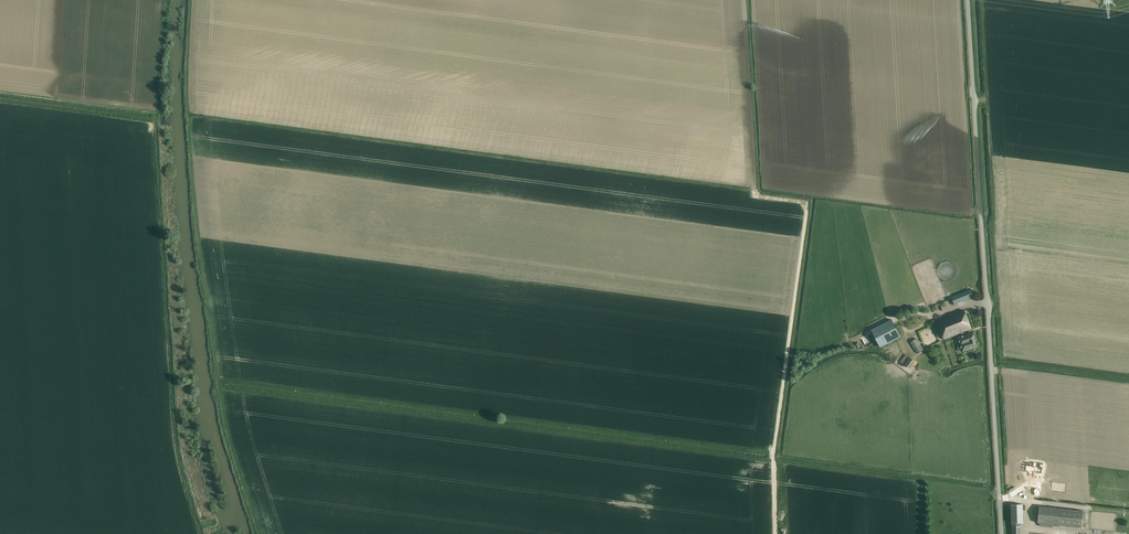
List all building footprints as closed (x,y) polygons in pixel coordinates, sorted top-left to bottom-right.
[(972,289),(958,295),(961,301),(972,297),(972,289)] [(944,339),(962,333),(962,336),(958,337),(961,346),(958,347),(959,351),(962,350),(962,351),(977,346),(973,333),(964,335),(964,332),(972,329),(965,310),(954,314),(954,312),(949,314),(950,316),(937,321),(944,339)] [(891,319),(872,330),(881,347),(900,336),(891,319)] [(924,350),(917,339),(910,343),(918,354),(924,350)] [(901,362),(906,365),(911,369),(913,365),(915,366),(918,362),(916,361),(911,357),(911,358),(906,354),(901,362)] [(1033,460),(1031,469),(1035,470),(1034,474),(1039,475),(1039,471),(1042,472),(1047,473),(1049,463),(1041,461),(1040,462),(1033,460)] [(1012,533),(1021,533),(1021,523),(1024,523),(1023,504),(1012,505),(1012,533)] [(1038,523),(1082,528),(1085,528),(1086,522),(1084,522),(1085,513),(1084,513),(1084,511),(1040,506),(1038,523)]
